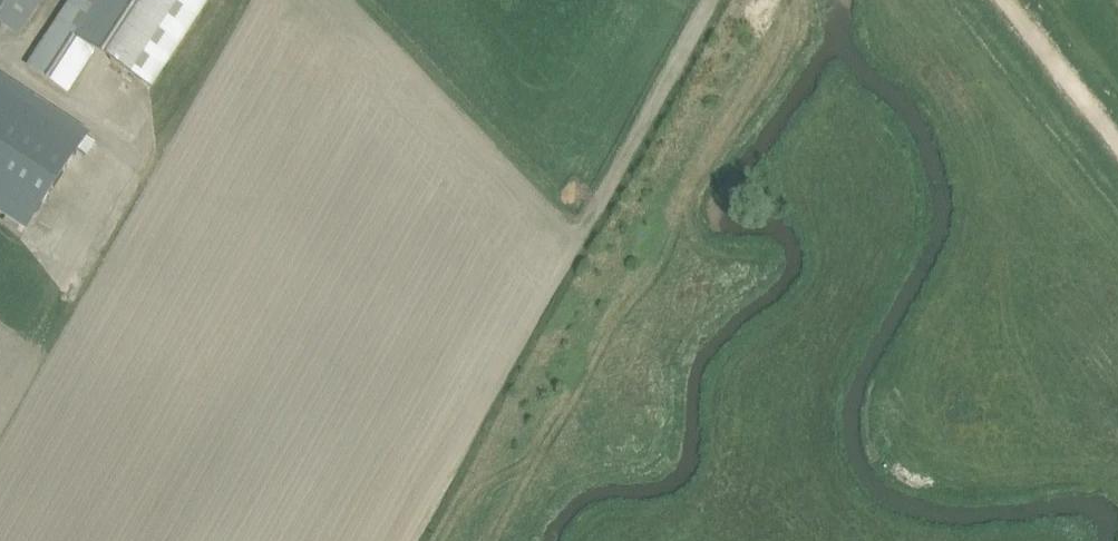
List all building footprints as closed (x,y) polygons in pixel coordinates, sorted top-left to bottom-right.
[(19,34),(41,0),(0,0),(0,22),(19,34)] [(208,0),(72,0),(28,67),(68,93),(96,51),(151,87),(208,0)] [(26,228),(77,150),(86,156),(95,143),(0,82),(0,211),(26,228)]
